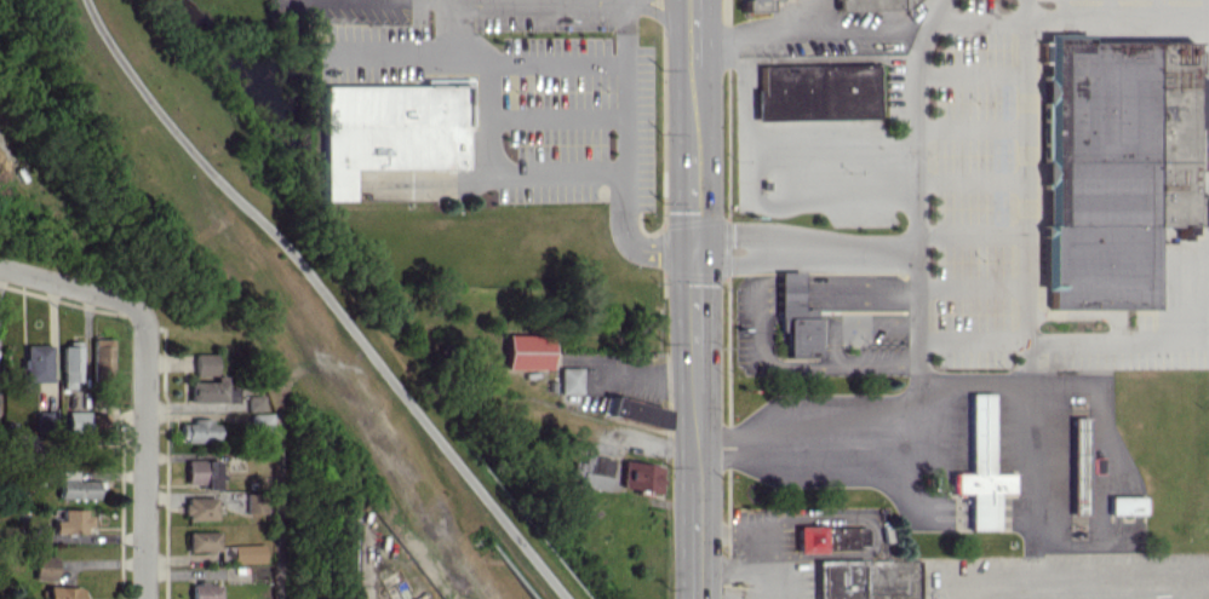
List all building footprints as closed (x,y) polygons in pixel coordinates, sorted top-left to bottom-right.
[(769,11),(769,0),(746,0),(746,11),(769,11)] [(835,10),(903,9),(912,0),(835,0),(835,10)] [(1045,309),(1153,307),(1153,225),(1190,225),(1190,42),(1045,42),(1045,309)] [(874,63),(758,65),(759,88),(754,88),(755,120),(875,118),(874,63)] [(1205,77),(1195,77),(1194,128),(1204,128),(1205,77)] [(322,85),(323,200),(351,199),(351,169),(465,168),(465,125),(471,125),(471,84),(322,85)] [(800,271),(777,271),(776,331),(784,331),(783,355),(815,356),(816,347),(822,347),(822,311),(799,310),(800,271)] [(505,367),(550,368),(550,334),(506,334),(505,367)] [(110,337),(90,338),(91,376),(110,376),(110,337)] [(77,342),(60,342),(61,388),(78,387),(77,342)] [(50,382),(49,344),(23,345),(24,382),(50,382)] [(194,375),(215,374),(215,353),(194,354),(194,375)] [(581,393),(581,367),(560,367),(560,393),(581,393)] [(214,381),(188,381),(189,402),(224,401),(224,375),(214,375),(214,381)] [(966,473),(946,473),(946,493),(966,493),(966,529),(994,528),(994,492),(1010,492),(1010,473),(989,473),(989,393),(966,393),(966,473)] [(262,410),(261,395),(246,395),(246,410),(262,410)] [(606,415),(660,428),(665,409),(610,396),(606,415)] [(88,411),(67,410),(67,432),(87,432),(88,411)] [(91,431),(107,431),(107,413),(90,413),(91,431)] [(270,413),(249,413),(249,430),(270,430),(270,413)] [(1085,417),(1068,417),(1067,513),(1084,513),(1085,417)] [(179,423),(179,442),(216,442),(215,420),(190,420),(190,423),(179,423)] [(613,459),(584,453),(582,463),(576,462),(574,474),(581,475),(579,484),(606,490),(613,459)] [(216,488),(217,460),(186,459),(185,483),(199,483),(199,488),(216,488)] [(661,464),(622,462),(621,489),(659,491),(661,464)] [(58,497),(96,498),(96,480),(75,480),(75,470),(59,470),(58,497)] [(245,493),(245,512),(265,512),(264,492),(245,493)] [(184,519),(214,519),(214,496),(183,496),(184,519)] [(1141,513),(1141,496),(1105,496),(1105,513),(1141,513)] [(53,531),(91,531),(91,510),(61,510),(61,520),(53,520),(53,531)] [(822,525),(795,525),(796,552),(822,551),(822,525)] [(218,550),(217,531),(186,531),(187,551),(218,550)] [(232,561),(231,546),(219,546),(219,561),(232,561)] [(55,555),(34,555),(33,579),(55,579),(55,555)] [(821,598),(861,598),(862,562),(816,560),(814,598),(821,598)] [(219,582),(190,582),(190,598),(219,598),(219,582)] [(46,585),(45,598),(79,598),(79,586),(46,585)]
